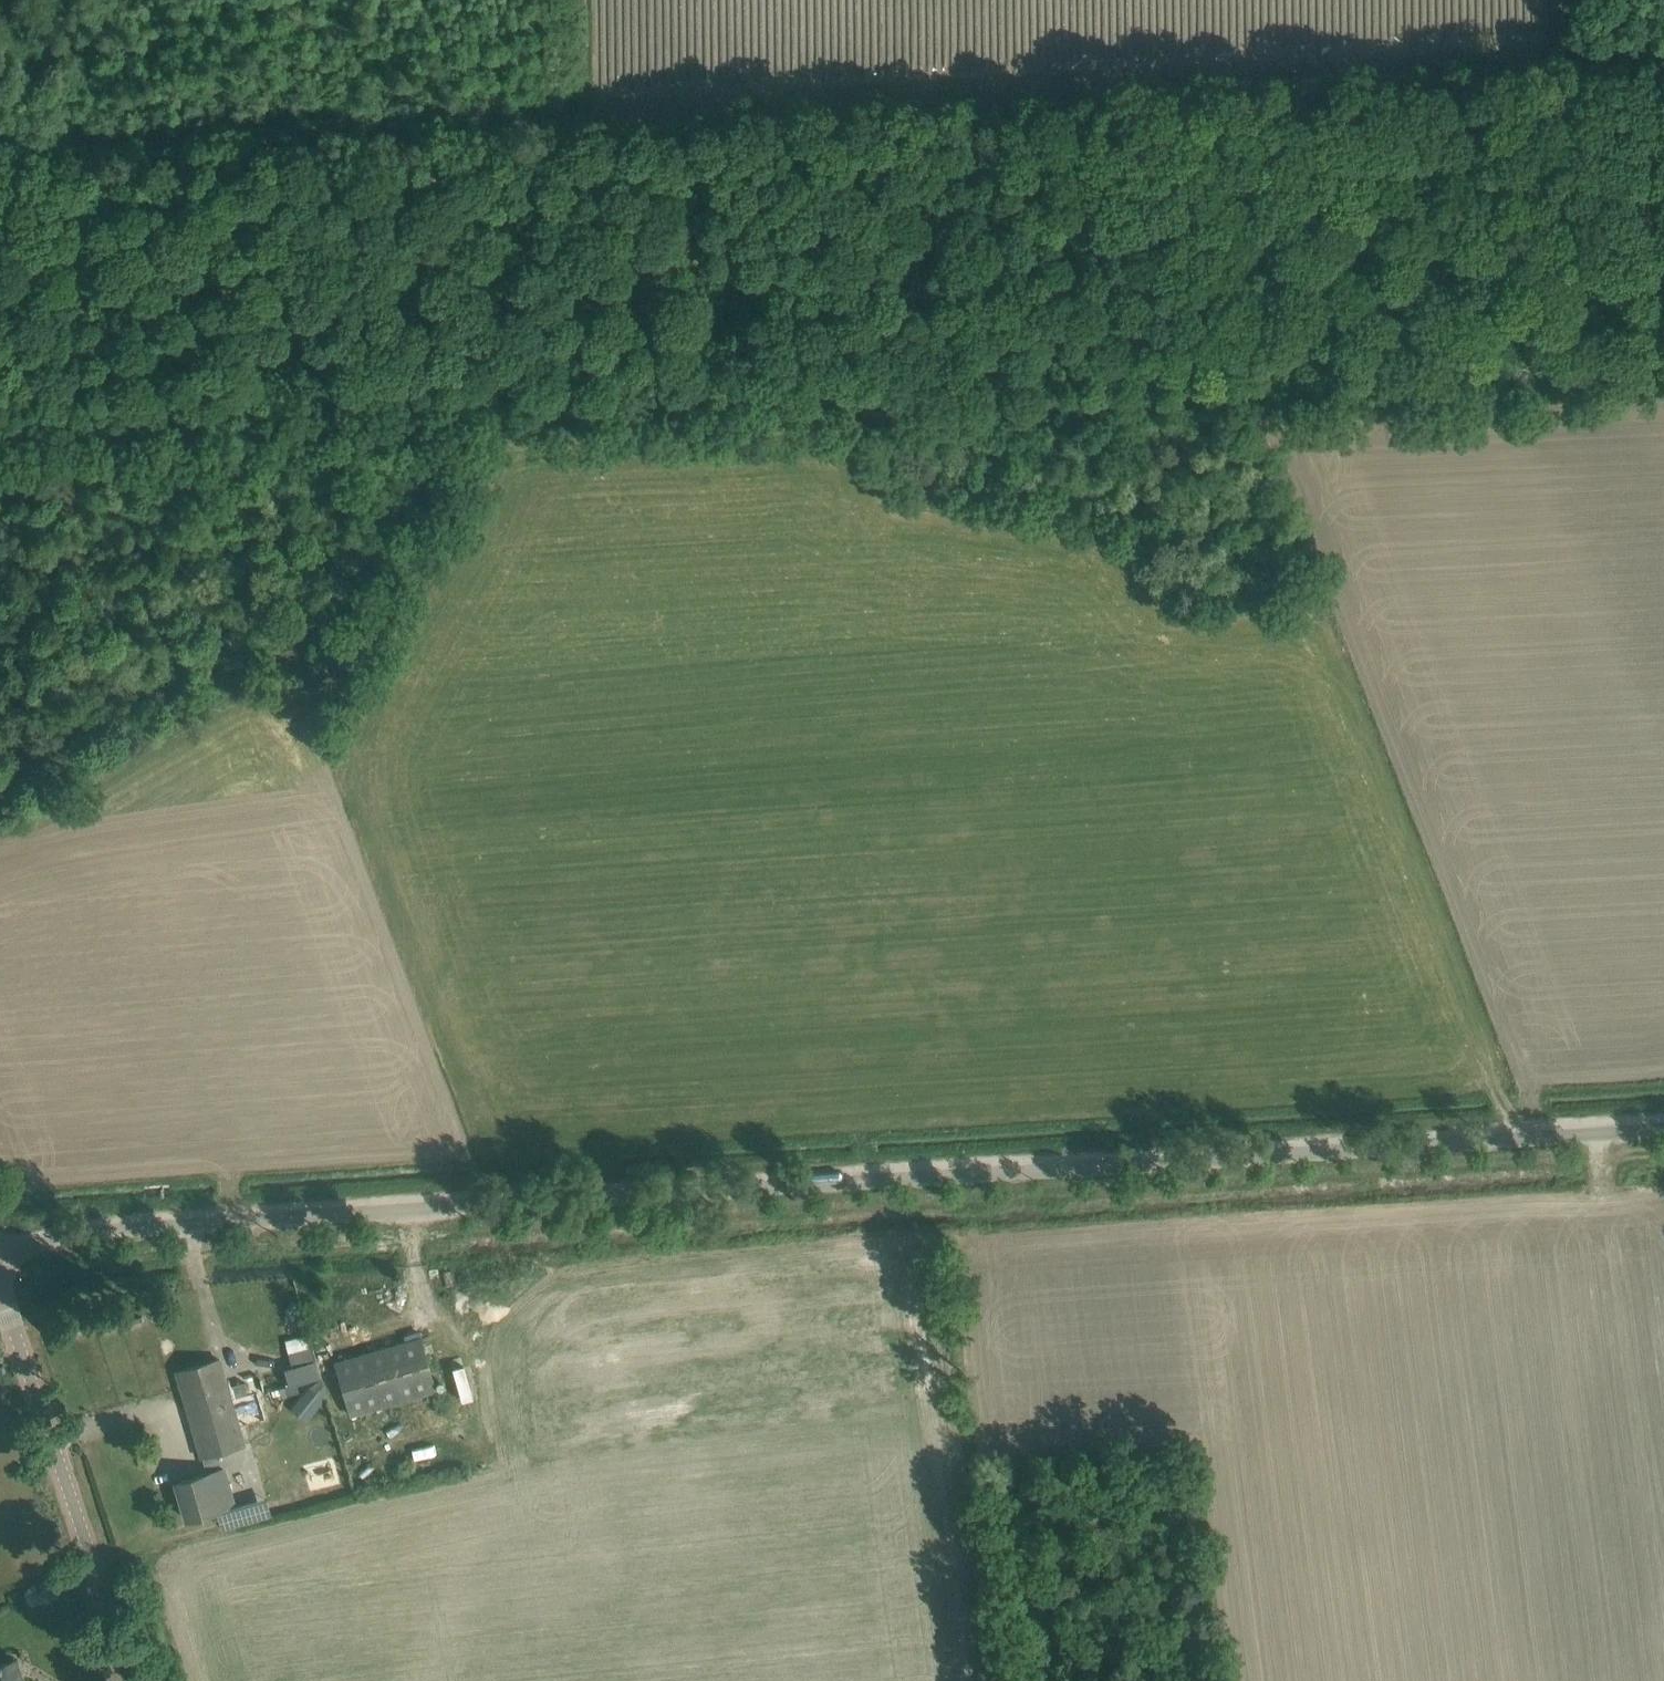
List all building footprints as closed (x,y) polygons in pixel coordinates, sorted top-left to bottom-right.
[(104,1326),(91,1329),(95,1345),(108,1342),(104,1326)] [(335,1362),(341,1383),(351,1415),(436,1390),(420,1337),(335,1362)] [(242,1380),(227,1385),(219,1359),(177,1371),(202,1457),(244,1444),(234,1410),(251,1405),(242,1380)] [(309,1385),(300,1396),(315,1408),(326,1394),(321,1376),(309,1385)] [(289,1385),(280,1387),(282,1396),(299,1392),(296,1383),(289,1385)] [(207,1473),(198,1476),(177,1482),(188,1519),(218,1510),(217,1508),(234,1503),(229,1488),(212,1493),(207,1473)] [(15,1658),(0,1663),(0,1680),(22,1680),(15,1658)]
